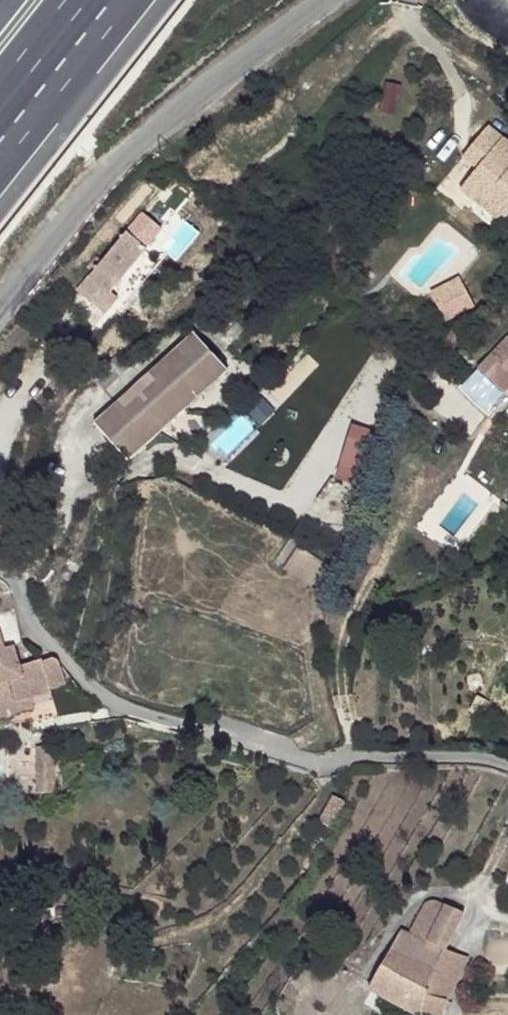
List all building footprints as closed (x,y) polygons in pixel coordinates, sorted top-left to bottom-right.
[(471,147),(485,159),(476,172),(457,195),(474,208),(481,198),(507,217),(507,216),(507,141),(489,126),(471,147)] [(471,147),(460,160),(476,172),(485,159),(471,147)] [(507,217),(481,198),(474,208),(499,227),(507,217)] [(122,231),(97,258),(118,275),(142,247),(135,241),(122,231)] [(150,240),(142,234),(135,241),(142,247),(150,240)] [(458,281),(433,297),(448,320),(473,304),(458,281)] [(487,351),(501,364),(507,371),(507,336),(505,333),(487,351)] [(225,379),(192,343),(92,431),(126,469),(225,379)] [(501,364),(495,371),(507,378),(507,371),(501,364)] [(495,371),(487,380),(503,388),(507,383),(507,378),(495,371)] [(101,383),(94,389),(102,398),(117,384),(109,376),(101,383)] [(0,633),(0,680),(24,669),(21,658),(11,659),(4,633),(0,633)] [(0,680),(0,691),(1,693),(2,696),(6,712),(32,706),(68,697),(61,670),(54,671),(48,671),(44,672),(38,671),(26,674),(24,669),(0,680)] [(0,697),(0,714),(33,712),(32,706),(6,712),(2,696),(0,697)] [(0,714),(0,727),(34,717),(33,712),(0,714)] [(34,746),(37,790),(57,789),(54,744),(34,746)] [(444,902),(433,896),(424,901),(408,930),(426,938),(444,902)] [(444,902),(426,938),(408,930),(399,927),(369,985),(421,1014),(423,1014),(441,1014),(444,1002),(467,954),(446,946),(463,910),(444,902)]
